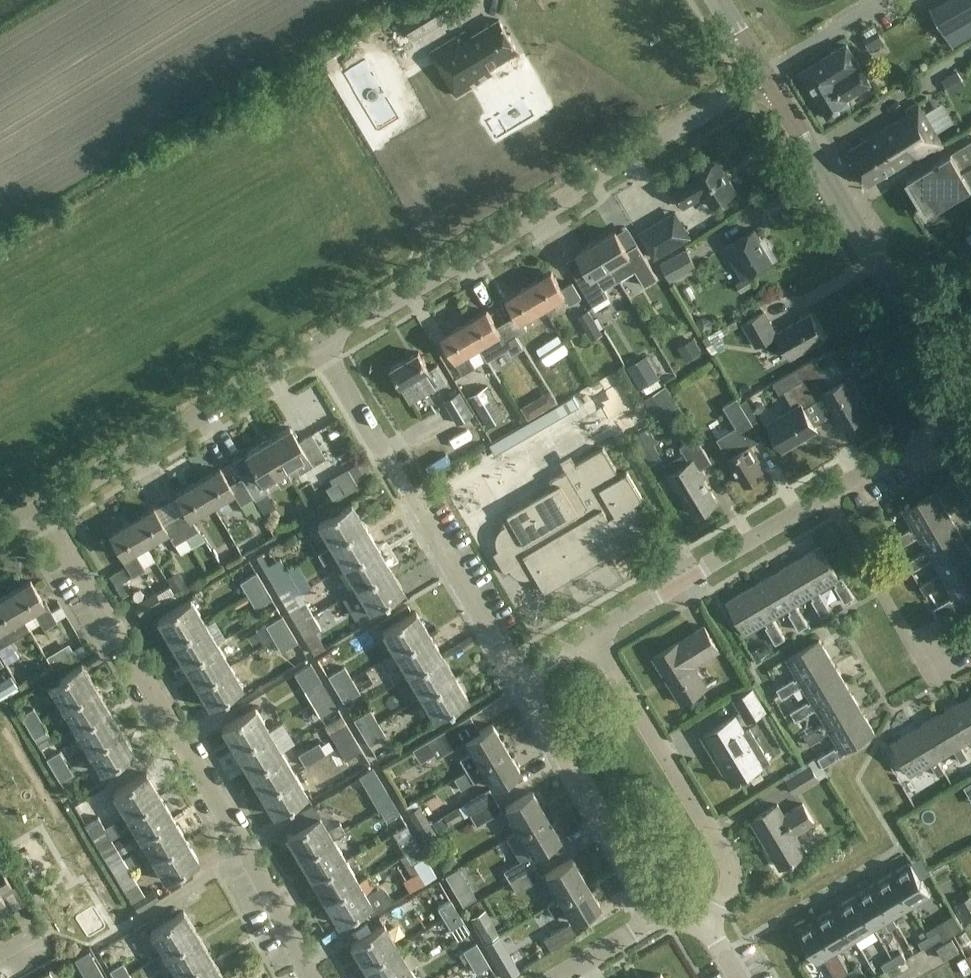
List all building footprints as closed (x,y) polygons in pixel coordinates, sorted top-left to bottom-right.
[(402,18),(414,39),(456,14),(447,0),(432,0),(402,18)] [(930,8),(952,46),(970,36),(970,0),(943,0),(930,8)] [(488,68),(518,50),(499,19),(470,37),(466,31),(431,52),(457,95),(492,74),(488,68)] [(846,99),(871,83),(847,43),(800,72),(828,118),(850,104),(846,99)] [(353,57),(332,70),(367,127),(387,114),(353,57)] [(951,78),(957,93),(970,88),(965,73),(951,78)] [(924,156),(943,145),(917,103),(906,110),(908,114),(848,150),(869,185),(922,152),(924,156)] [(487,121),(497,138),(507,132),(497,115),(487,121)] [(906,180),(920,202),(918,204),(922,211),(925,210),(927,214),(970,188),(970,141),(906,180)] [(684,206),(705,194),(712,206),(736,191),(718,160),(694,174),(693,173),(672,185),(684,206)] [(675,212),(640,233),(654,258),(690,237),(675,212)] [(765,245),(755,229),(725,247),(743,278),(777,258),(768,243),(765,245)] [(596,242),(611,266),(619,279),(635,270),(644,285),(658,277),(649,263),(638,243),(627,250),(616,230),(596,242)] [(611,266),(596,242),(578,252),(589,272),(578,278),(590,298),(594,304),(609,296),(596,275),(611,266)] [(686,249),(660,263),(670,281),(696,267),(686,249)] [(529,285),(542,307),(564,294),(569,303),(581,296),(572,282),(561,288),(551,272),(529,285)] [(542,307),(529,285),(507,298),(517,314),(507,320),(515,335),(526,329),(521,320),(542,307)] [(577,316),(592,340),(603,334),(588,309),(577,316)] [(465,323),(478,345),(500,332),(505,341),(515,335),(507,320),(496,327),(487,310),(465,323)] [(824,338),(811,314),(777,333),(765,311),(743,324),(756,347),(777,335),(790,358),(824,338)] [(478,345),(465,323),(443,336),(456,358),(454,359),(462,374),(475,366),(466,352),(478,345)] [(547,365),(569,351),(559,334),(536,349),(547,365)] [(694,338),(678,347),(686,361),(703,351),(694,338)] [(391,368),(402,387),(410,401),(431,388),(433,391),(447,382),(437,365),(429,370),(418,352),(391,368)] [(540,405),(556,393),(525,354),(510,367),(540,405)] [(640,389),(660,377),(647,355),(627,367),(640,389)] [(868,411),(848,377),(831,386),(815,358),(796,369),(815,400),(825,394),(843,425),(868,411)] [(817,428),(804,407),(815,400),(796,369),(773,383),(779,394),(784,391),(794,408),(767,424),(782,449),(817,428)] [(621,374),(600,382),(614,416),(635,408),(621,374)] [(668,387),(649,400),(660,415),(678,402),(668,387)] [(458,423),(473,414),(459,391),(444,401),(458,423)] [(578,393),(561,401),(568,416),(585,407),(578,393)] [(475,407),(487,426),(505,415),(493,395),(475,407)] [(736,428),(729,432),(717,439),(729,457),(745,484),(764,472),(757,460),(759,459),(751,445),(762,438),(751,419),(737,397),(723,405),(736,428)] [(530,402),(521,407),(528,419),(541,412),(536,403),(530,402)] [(285,469),(294,464),(299,473),(311,466),(325,458),(311,434),(298,442),(289,427),(267,440),(291,481),(285,469)] [(291,481),(267,440),(245,453),(254,468),(241,475),(255,499),(268,491),(262,482),(274,476),(280,487),(291,481)] [(530,578),(532,577),(536,575),(545,591),(651,529),(636,503),(643,499),(627,471),(620,476),(604,447),(550,479),(554,486),(508,514),(512,521),(505,525),(503,527),(501,529),(499,531),(497,533),(496,536),(496,539),(496,541),(496,544),(497,547),(498,549),(493,552),(505,573),(510,570),(512,572),(514,574),(516,576),(519,577),(521,578),(524,578),(527,578),(530,578)] [(855,473),(866,466),(858,454),(848,461),(855,473)] [(695,514),(718,500),(704,477),(707,476),(695,457),(682,465),(690,479),(678,486),(695,514)] [(356,463),(348,468),(358,485),(367,480),(356,463)] [(197,481),(211,504),(232,491),(240,504),(251,497),(252,497),(241,478),(229,485),(219,468),(197,481)] [(211,504),(197,481),(175,495),(185,511),(174,518),(185,536),(197,530),(189,517),(211,504)] [(916,533),(949,514),(935,490),(903,509),(915,529),(911,531),(909,528),(892,539),(898,548),(918,537),(916,533)] [(251,497),(240,504),(246,514),(257,507),(251,497)] [(351,503),(318,523),(331,545),(364,525),(351,503)] [(131,521),(145,543),(166,531),(173,543),(185,536),(174,518),(163,524),(153,508),(131,521)] [(916,533),(918,537),(926,552),(924,553),(923,551),(905,562),(911,571),(931,560),(929,556),(962,536),(949,514),(916,533)] [(145,543),(131,521),(110,534),(123,555),(120,557),(126,566),(132,576),(144,568),(133,550),(145,543)] [(377,547),(364,525),(331,545),(319,553),(324,562),(336,554),(344,567),(377,547)] [(197,530),(185,536),(192,548),(204,541),(197,530)] [(185,536),(173,543),(180,554),(192,548),(185,536)] [(931,560),(940,575),(937,576),(936,575),(919,585),(925,595),(944,583),(942,579),(970,562),(970,551),(962,536),(929,556),(931,560)] [(816,593),(819,591),(835,582),(836,584),(834,585),(844,602),(853,597),(849,589),(842,577),(839,578),(820,546),(796,560),(816,593)] [(377,547),(344,567),(357,589),(390,569),(377,547)] [(270,581),(287,571),(279,558),(263,568),(270,581)] [(793,607),(796,605),(812,596),(813,598),(811,599),(821,616),(830,611),(819,591),(816,593),(796,560),(774,573),(793,607)] [(944,583),(953,598),(951,600),(950,598),(933,608),(939,617),(947,612),(960,605),(958,602),(970,594),(970,562),(942,579),(944,583)] [(126,566),(109,576),(115,586),(132,576),(126,566)] [(390,569),(357,589),(370,611),(403,591),(390,569)] [(178,570),(166,578),(174,592),(187,585),(178,570)] [(287,571),(270,581),(278,594),(295,584),(287,571)] [(247,595),(263,585),(256,573),(239,582),(247,595)] [(770,620),(773,619),(789,609),(790,611),(788,613),(798,630),(807,624),(796,605),(793,607),(774,573),(751,587),(770,620)] [(8,594),(21,616),(22,616),(33,610),(43,628),(56,620),(51,611),(45,602),(43,603),(30,581),(8,594)] [(263,585),(247,595),(255,609),(271,599),(263,585)] [(770,620),(751,587),(727,601),(746,634),(765,622),(767,625),(765,627),(775,644),(785,638),(773,619),(770,620)] [(155,592),(133,605),(140,616),(162,603),(155,592)] [(8,594),(0,599),(0,646),(7,642),(7,643),(29,629),(22,616),(21,616),(8,594)] [(169,641),(203,621),(190,599),(156,619),(169,641)] [(296,624),(312,614),(305,602),(289,612),(296,624)] [(60,606),(51,611),(56,620),(66,615),(60,606)] [(395,654),(428,634),(415,612),(382,631),(395,654)] [(314,654),(324,648),(314,632),(320,628),(312,614),(296,624),(314,654)] [(272,638),(289,628),(282,616),(265,626),(272,638)] [(203,621),(169,641),(182,662),(216,642),(203,621)] [(708,657),(719,650),(704,626),(694,633),(694,634),(680,643),(679,642),(654,657),(681,702),(707,686),(687,654),(701,645),(708,657)] [(289,628),(272,638),(281,652),(297,642),(289,628)] [(408,675),(441,655),(428,634),(395,654),(408,675)] [(800,683),(834,663),(820,639),(787,659),(799,678),(795,681),(793,678),(776,688),(782,698),(801,685),(800,683)] [(216,642),(182,662),(195,684),(229,664),(216,642)] [(52,668),(74,655),(68,644),(57,650),(54,645),(43,651),(52,668)] [(756,660),(766,654),(761,645),(751,651),(756,660)] [(421,696),(454,677),(441,655),(408,675),(421,696)] [(800,683),(801,685),(811,701),(808,703),(807,701),(790,711),(796,720),(815,708),(814,706),(848,686),(834,663),(800,683)] [(61,706),(94,686),(81,664),(48,684),(61,706)] [(229,664),(195,684),(208,706),(242,686),(229,664)] [(335,689),(352,680),(344,667),(328,676),(335,689)] [(454,677),(421,696),(434,719),(467,699),(454,677)] [(352,680),(335,689),(343,703),(359,693),(352,680)] [(311,704),(327,694),(320,681),(303,691),(311,704)] [(749,714),(768,708),(761,684),(742,690),(749,714)] [(74,727),(107,708),(94,686),(61,706),(74,727)] [(814,706),(815,708),(824,724),(822,726),(821,724),(804,734),(809,743),(829,732),(827,728),(861,709),(848,686),(814,706)] [(327,694),(311,704),(319,717),(335,707),(327,694)] [(962,701),(970,716),(970,696),(962,701)] [(962,701),(939,715),(958,747),(961,745),(961,746),(970,740),(970,716),(962,701)] [(27,726),(40,719),(33,708),(20,715),(27,726)] [(87,749),(120,729),(107,708),(74,727),(87,749)] [(234,750),(268,730),(255,708),(221,728),(234,750)] [(827,728),(829,732),(838,748),(836,749),(835,747),(818,757),(823,766),(844,754),(843,751),(875,732),(861,709),(827,728)] [(361,732),(377,722),(370,710),(353,720),(361,732)] [(961,762),(968,757),(961,746),(961,745),(958,747),(939,715),(916,729),(935,761),(938,759),(954,750),(961,762)] [(732,783),(764,764),(735,716),(703,735),(732,783)] [(273,724),(282,745),(296,739),(287,718),(273,724)] [(40,719),(27,726),(34,738),(46,730),(40,719)] [(377,722),(361,732),(369,745),(385,736),(377,722)] [(337,747),(353,737),(345,724),(329,734),(337,747)] [(475,766),(505,747),(491,724),(464,740),(472,753),(468,755),(475,766)] [(120,729),(87,749),(100,771),(133,751),(120,729)] [(938,760),(938,759),(935,761),(916,729),(892,743),(911,775),(931,763),(938,775),(945,771),(938,760)] [(268,730),(234,750),(247,771),(281,751),(268,730)] [(436,758),(461,743),(454,732),(429,747),(436,758)] [(353,737),(337,747),(345,760),(361,750),(353,737)] [(475,766),(481,777),(485,775),(492,787),(519,770),(505,747),(475,766)] [(53,769),(65,762),(59,751),(46,759),(53,769)] [(281,751),(247,771),(260,793),(294,773),(281,751)] [(65,762),(53,769),(60,781),(72,773),(65,762)] [(816,762),(793,776),(802,789),(824,775),(816,762)] [(379,810),(392,802),(373,769),(364,775),(376,797),(373,799),(379,810)] [(125,814),(158,794),(145,772),(112,792),(125,814)] [(294,773),(260,793),(273,815),(307,795),(294,773)] [(470,814),(495,799),(489,788),(463,804),(470,814)] [(515,833),(546,814),(532,791),(505,808),(512,819),(508,821),(515,833)] [(138,835),(171,816),(158,794),(125,814),(138,835)] [(495,799),(470,814),(476,825),(501,810),(495,799)] [(392,802),(379,810),(386,822),(400,814),(392,802)] [(795,834),(814,822),(803,803),(784,815),(778,804),(753,819),(782,867),(806,853),(795,834)] [(407,812),(423,840),(435,833),(419,805),(407,812)] [(456,807),(443,815),(448,824),(462,817),(456,807)] [(546,814),(515,833),(506,838),(520,861),(503,871),(510,882),(535,867),(529,856),(532,854),(560,838),(546,814)] [(111,837),(97,815),(85,823),(98,845),(111,837)] [(437,831),(448,824),(443,815),(432,821),(437,831)] [(151,857),(184,837),(171,816),(138,835),(151,857)] [(298,858),(344,831),(339,822),(327,829),(319,816),(285,836),(298,858)] [(344,831),(298,858),(311,880),(345,859),(332,838),(344,831)] [(405,853),(418,845),(412,835),(399,842),(405,853)] [(184,837),(151,857),(165,879),(197,859),(184,837)] [(418,845),(405,853),(406,853),(400,857),(418,886),(436,875),(418,845)] [(136,880),(123,858),(110,865),(123,887),(136,880)] [(345,859),(311,880),(324,901),(358,881),(345,859)] [(547,905),(586,882),(572,859),(545,875),(552,887),(549,889),(555,900),(546,905),(547,905)] [(930,895),(911,862),(892,873),(912,906),(930,895)] [(8,907),(0,893),(12,887),(0,866),(0,912),(8,907)] [(535,867),(510,882),(516,893),(542,878),(535,867)] [(912,906),(892,873),(873,885),(893,917),(912,906)] [(384,887),(381,884),(365,894),(358,881),(324,901),(337,923),(366,906),(371,914),(386,905),(391,902),(390,898),(388,894),(386,890),(384,887)] [(586,882),(547,905),(553,917),(565,910),(573,922),(600,905),(586,882)] [(893,917),(873,885),(854,896),(874,928),(893,917)] [(152,888),(132,900),(138,911),(158,899),(152,888)] [(963,923),(970,918),(970,894),(952,906),(963,923)] [(874,928),(854,896),(836,907),(855,940),(874,928)] [(444,918),(456,911),(450,900),(437,907),(444,918)] [(855,940),(836,907),(817,918),(837,951),(855,940)] [(472,917),(485,942),(498,934),(485,910),(472,917)] [(163,953),(197,933),(183,911),(150,931),(163,953)] [(456,911),(444,918),(450,930),(463,922),(456,911)] [(382,915),(369,923),(373,930),(350,944),(363,966),(397,946),(384,925),(387,923),(382,915)] [(897,925),(893,917),(885,922),(890,930),(897,925)] [(837,951),(817,918),(798,930),(818,962),(837,951)] [(550,949),(575,934),(569,923),(543,938),(550,949)] [(943,936),(939,929),(929,935),(933,942),(943,936)] [(176,974),(210,954),(197,933),(163,953),(176,974)] [(933,942),(929,935),(918,941),(923,948),(933,942)] [(945,958),(959,950),(952,939),(938,947),(945,958)] [(469,961),(481,954),(475,943),(463,950),(469,961)] [(930,945),(913,962),(924,973),(941,956),(930,945)] [(363,966),(370,977),(392,977),(409,968),(397,946),(363,966)] [(89,950),(74,959),(83,974),(97,965),(89,950)] [(906,958),(902,951),(892,958),(896,965),(906,958)] [(222,976),(210,954),(176,974),(178,977),(218,977),(222,976)] [(481,954),(469,961),(476,973),(488,966),(481,954)] [(896,965),(892,958),(881,964),(886,971),(896,965)] [(129,974),(122,963),(109,970),(114,977),(121,977),(129,974)] [(392,977),(416,977),(409,968),(392,977)]
